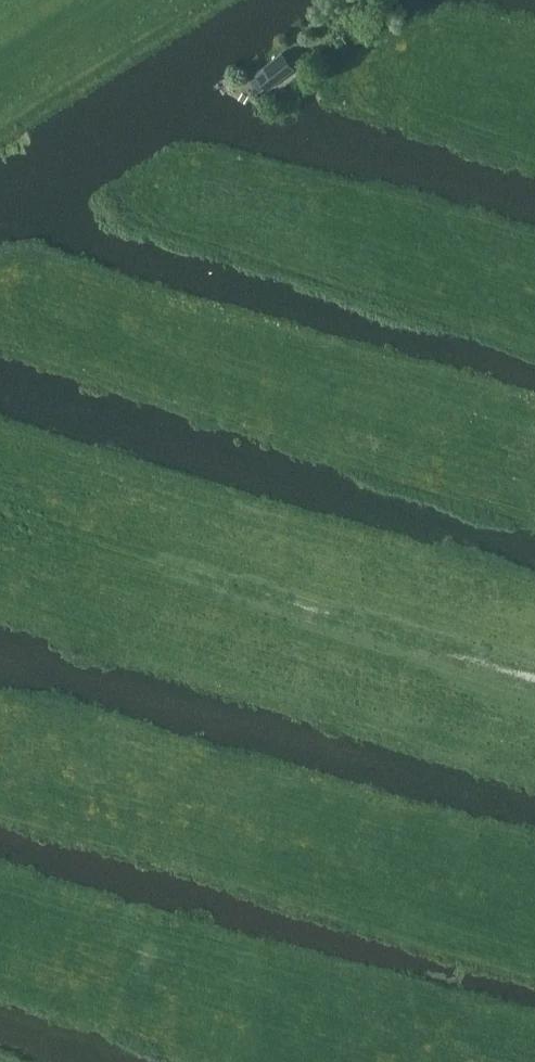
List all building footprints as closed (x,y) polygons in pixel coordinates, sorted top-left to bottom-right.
[(257,74),(252,78),(261,88),(266,84),(267,87),(293,66),(282,52),(256,72),(257,74)]
